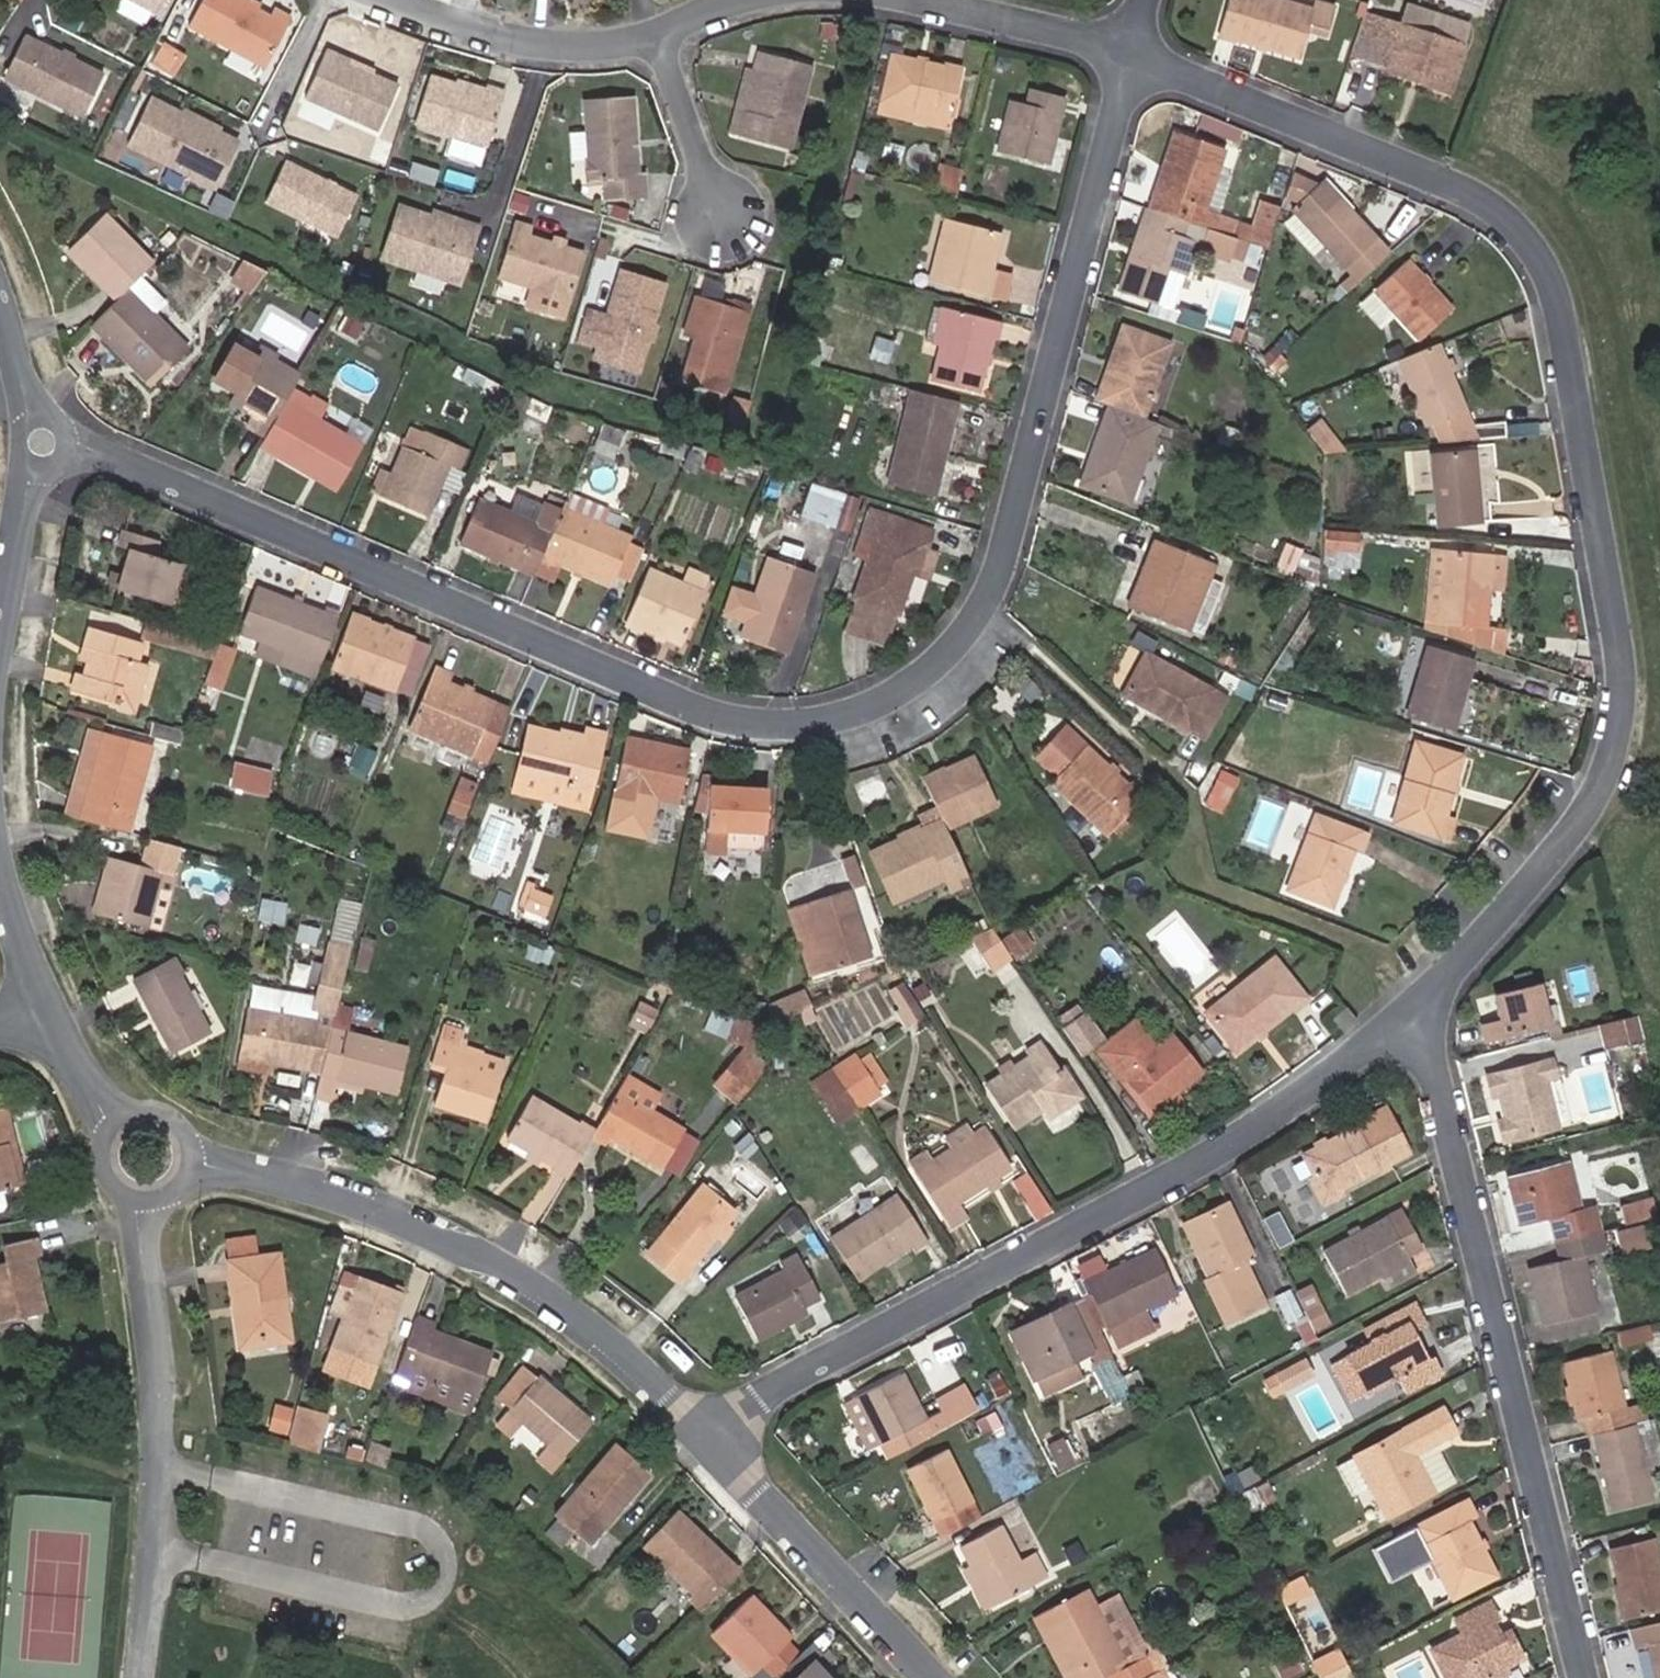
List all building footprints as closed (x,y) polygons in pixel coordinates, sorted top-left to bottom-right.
[(163,0),(129,0),(155,14),(163,0)] [(290,17),(274,9),(269,17),(257,10),(242,2),(243,0),(203,0),(188,27),(262,67),(290,17)] [(250,0),(243,0),(242,2),(257,10),(259,5),(250,0)] [(515,0),(495,0),(493,6),(513,10),(515,0)] [(1306,31),(1326,37),(1334,8),(1313,2),(1310,11),(1275,0),(1227,0),(1217,35),(1298,57),(1306,31)] [(122,12),(144,24),(150,14),(127,2),(122,12)] [(1364,13),(1366,5),(1358,2),(1353,15),(1362,17),(1364,13)] [(1450,88),(1463,46),(1462,46),(1469,25),(1405,5),(1398,24),(1382,65),(1450,88)] [(72,31),(79,20),(65,12),(58,24),(72,31)] [(1363,58),(1378,18),(1364,13),(1350,54),(1363,58)] [(1382,65),(1398,24),(1378,18),(1363,58),(1382,65)] [(898,54),(903,31),(885,26),(868,99),(880,102),(891,56),(892,53),(898,54)] [(101,74),(24,35),(1,78),(80,118),(101,74)] [(376,132),(397,86),(372,75),(357,68),(346,63),(348,60),(326,49),(303,98),(376,132)] [(789,149),(811,66),(758,53),(753,70),(759,71),(751,104),(745,102),(737,136),(789,149)] [(949,120),(961,72),(891,56),(880,102),(880,103),(949,120)] [(374,70),(359,63),(357,68),(372,75),(374,70)] [(1450,88),(1382,65),(1380,73),(1447,96),(1450,88)] [(485,146),(503,92),(485,86),(485,88),(483,93),(454,84),(429,77),(413,122),(485,146)] [(485,88),(456,79),(454,84),(483,93),(485,88)] [(1046,164),(1063,97),(1028,89),(1025,105),(1010,101),(996,151),(1046,164)] [(210,150),(219,132),(150,97),(125,145),(214,190),(229,160),(210,150)] [(637,174),(632,98),(582,101),(588,180),(602,179),(603,198),(645,196),(643,173),(637,174)] [(949,120),(880,103),(877,114),(947,131),(949,120)] [(229,160),(238,141),(219,132),(210,150),(229,160)] [(1203,210),(1223,150),(1174,133),(1148,209),(1235,239),(1260,248),(1267,250),(1280,208),(1260,201),(1252,227),(1216,215),(1203,210)] [(863,169),(869,142),(857,139),(850,166),(863,169)] [(384,164),(390,147),(380,143),(374,161),(384,164)] [(1216,215),(1237,155),(1223,150),(1203,210),(1216,215)] [(335,238),(356,196),(337,187),(284,161),(264,202),(335,238)] [(954,197),(961,169),(937,164),(930,191),(954,197)] [(1296,204),(1318,184),(1292,173),(1283,199),(1296,204)] [(1349,210),(1322,180),(1318,184),(1345,214),(1349,210)] [(1390,253),(1349,210),(1345,214),(1318,184),(1296,204),(1290,210),(1350,276),(1357,284),(1390,253)] [(458,285),(478,226),(456,218),(453,224),(429,216),(397,204),(379,259),(458,285)] [(624,220),(627,211),(611,206),(608,215),(624,220)] [(1184,274),(1195,242),(1200,243),(1198,250),(1227,261),(1228,258),(1235,239),(1148,209),(1145,208),(1117,291),(1156,305),(1168,269),(1184,274)] [(456,218),(431,210),(429,216),(453,224),(456,218)] [(138,277),(152,263),(103,213),(66,250),(114,300),(127,287),(138,277)] [(991,269),(1000,233),(944,220),(927,282),(984,296),(991,269)] [(568,300),(584,252),(564,246),(550,242),(528,236),(531,226),(513,221),(496,277),(568,300)] [(564,246),(566,240),(551,236),(550,242),(564,246)] [(1253,267),(1260,248),(1235,239),(1228,258),(1253,267)] [(1417,341),(1451,310),(1406,260),(1372,291),(1417,341)] [(347,276),(350,268),(339,262),(335,271),(347,276)] [(363,283),(367,268),(358,265),(353,281),(363,283)] [(1001,301),(1008,274),(991,269),(984,296),(1001,301)] [(636,372),(663,284),(620,271),(607,314),(588,309),(577,342),(596,347),(592,359),(636,372)] [(1357,284),(1350,276),(1339,285),(1346,293),(1357,284)] [(163,302),(138,277),(127,287),(152,313),(163,302)] [(152,313),(127,287),(114,300),(90,325),(129,365),(135,360),(155,380),(187,349),(152,313)] [(1370,294),(1358,305),(1381,329),(1393,318),(1370,294)] [(722,395),(751,305),(731,299),(730,300),(728,307),(721,304),(693,296),(681,335),(692,339),(679,381),(722,395)] [(728,307),(730,300),(723,298),(721,304),(728,307)] [(490,318),(494,306),(480,301),(476,313),(490,318)] [(189,343),(200,332),(170,302),(159,313),(189,343)] [(939,346),(949,309),(941,308),(931,343),(939,346)] [(977,392),(991,339),(995,339),(1000,321),(949,309),(939,346),(930,380),(977,392)] [(356,339),(363,324),(346,316),(339,330),(356,339)] [(1141,418),(1169,343),(1121,326),(1113,349),(1119,351),(1113,369),(1107,367),(1094,401),(1108,405),(1141,418)] [(1260,348),(1264,339),(1248,333),(1245,341),(1260,348)] [(887,358),(891,345),(877,341),(873,354),(887,358)] [(1413,353),(1410,343),(1396,349),(1400,358),(1413,353)] [(1477,440),(1437,344),(1398,360),(1425,427),(1431,425),(1438,443),(1477,440)] [(293,388),(300,376),(273,361),(277,356),(258,346),(252,356),(233,345),(213,379),(235,391),(247,398),(240,409),(250,414),(243,425),(264,437),(266,435),(293,388)] [(1113,369),(1119,351),(1113,349),(1109,359),(1107,367),(1113,369)] [(155,380),(135,360),(129,365),(149,386),(155,380)] [(876,377),(879,367),(867,365),(865,375),(876,377)] [(1294,380),(1285,368),(1279,372),(1288,385),(1294,380)] [(479,388),(484,378),(466,370),(461,380),(479,388)] [(491,395),(496,384),(484,378),(479,388),(491,395)] [(342,481),(362,445),(318,420),(302,411),(310,397),(293,388),(266,435),(289,448),(282,460),(309,475),(315,465),(342,481)] [(933,496),(956,402),(910,390),(886,485),(933,496)] [(240,409),(247,398),(235,391),(229,402),(240,409)] [(318,420),(326,407),(310,397),(302,411),(318,420)] [(1127,503),(1156,423),(1141,418),(1108,405),(1089,455),(1096,457),(1084,487),(1127,503)] [(1330,435),(1318,420),(1305,431),(1317,445),(1330,435)] [(611,457),(621,431),(602,424),(592,450),(611,457)] [(426,516),(448,466),(457,470),(466,450),(423,431),(422,432),(410,428),(401,447),(389,473),(380,496),(426,516)] [(1234,447),(1239,433),(1223,428),(1218,441),(1234,447)] [(282,460),(289,448),(266,435),(264,437),(259,446),(282,460)] [(1342,452),(1330,435),(1317,445),(1323,453),(1342,452)] [(679,455),(682,446),(662,440),(659,450),(679,455)] [(1480,522),(1473,450),(1429,454),(1435,527),(1480,522)] [(693,474),(701,457),(689,452),(681,469),(693,474)] [(1084,487),(1096,457),(1089,455),(1078,485),(1084,487)] [(342,481),(315,465),(309,475),(336,491),(342,481)] [(380,496),(389,473),(378,468),(368,491),(380,496)] [(805,495),(809,484),(795,479),(792,490),(805,495)] [(848,533),(859,499),(811,483),(799,516),(848,533)] [(534,525),(542,505),(516,494),(507,514),(534,525)] [(560,509),(563,501),(547,494),(543,503),(560,510),(560,509)] [(540,555),(560,510),(543,503),(542,505),(534,525),(507,514),(506,513),(478,501),(459,545),(531,576),(540,555)] [(628,543),(630,537),(560,509),(560,510),(540,555),(561,564),(610,585),(613,576),(628,543)] [(910,573),(921,543),(928,545),(933,530),(868,509),(853,554),(867,558),(853,599),(897,614),(910,573)] [(168,605),(180,564),(153,556),(158,541),(121,530),(116,546),(128,549),(119,576),(116,587),(116,589),(168,605)] [(1354,568),(1357,535),(1325,532),(1322,565),(1354,568)] [(1206,579),(1213,564),(1154,540),(1127,607),(1186,631),(1191,619),(1206,579)] [(628,582),(642,549),(628,543),(613,576),(628,582)] [(917,576),(928,545),(921,543),(910,573),(917,576)] [(1292,576),(1302,551),(1285,544),(1275,570),(1292,576)] [(1503,652),(1504,629),(1483,628),(1488,588),(1491,554),(1432,548),(1424,623),(1442,625),(1441,635),(1502,655),(1503,652)] [(1500,589),(1504,555),(1491,554),(1488,588),(1500,589)] [(551,584),(561,564),(540,555),(531,576),(551,584)] [(786,654),(814,574),(766,557),(753,595),(760,597),(746,640),(786,654)] [(699,592),(707,577),(687,568),(681,583),(699,592)] [(680,646),(703,593),(699,592),(681,583),(647,569),(623,623),(680,646)] [(116,587),(119,576),(109,572),(105,583),(116,587)] [(1205,624),(1221,585),(1206,579),(1191,619),(1205,624)] [(319,664),(337,618),(322,613),(255,586),(237,633),(258,641),(319,664)] [(743,623),(753,595),(730,587),(720,616),(743,623)] [(746,640),(760,597),(753,595),(743,623),(738,637),(746,640)] [(886,645),(897,614),(853,599),(842,630),(886,645)] [(337,618),(339,612),(325,607),(322,613),(337,618)] [(394,692),(414,639),(350,614),(330,668),(394,692)] [(173,647),(178,631),(145,621),(141,638),(173,647)] [(137,664),(142,644),(89,628),(83,648),(90,649),(87,661),(82,676),(76,675),(72,689),(110,700),(134,707),(145,666),(137,664)] [(217,641),(178,631),(173,647),(212,658),(217,641)] [(319,664),(258,641),(253,656),(314,679),(319,664)] [(219,690),(234,649),(217,643),(212,658),(202,684),(219,690)] [(1442,728),(1454,690),(1463,692),(1473,659),(1427,645),(1404,717),(1442,728)] [(87,661),(90,649),(83,648),(80,660),(83,660),(87,661)] [(1228,663),(1233,653),(1223,649),(1219,659),(1228,663)] [(1201,738),(1223,698),(1145,655),(1126,690),(1153,705),(1150,710),(1201,738)] [(469,756),(492,702),(448,683),(451,676),(433,668),(407,730),(469,756)] [(1153,705),(1126,690),(1123,695),(1150,710),(1153,705)] [(1451,730),(1463,692),(1454,690),(1442,728),(1451,730)] [(134,707),(110,700),(108,706),(132,713),(134,707)] [(487,763),(509,709),(492,702),(469,756),(487,763)] [(1271,718),(1274,710),(1263,706),(1260,714),(1271,718)] [(182,731),(152,723),(148,737),(179,745),(182,731)] [(586,810),(605,732),(585,728),(583,733),(582,738),(557,732),(528,726),(511,791),(586,810)] [(583,733),(559,727),(557,732),(582,738),(583,733)] [(1141,798),(1065,727),(1037,756),(1057,776),(1050,783),(1106,835),(1111,830),(1123,818),(1141,798)] [(79,819),(103,732),(89,728),(64,815),(79,819)] [(127,833),(152,746),(103,732),(79,819),(127,833)] [(677,805),(689,750),(625,737),(613,791),(677,805)] [(1443,817),(1461,755),(1414,742),(1404,780),(1383,774),(1371,816),(1445,839),(1451,819),(1443,817)] [(367,772),(376,753),(357,745),(348,764),(367,772)] [(1501,772),(1505,758),(1473,748),(1469,763),(1501,772)] [(996,805),(974,756),(922,779),(940,820),(944,829),(996,805)] [(1200,781),(1207,769),(1196,761),(1188,773),(1200,781)] [(265,795),(271,771),(234,762),(229,786),(265,795)] [(367,772),(348,764),(345,770),(364,778),(367,772)] [(1237,778),(1221,770),(1218,777),(1234,785),(1237,778)] [(762,832),(765,790),(708,787),(709,776),(700,775),(692,810),(706,814),(704,852),(724,853),(725,847),(725,829),(761,832),(762,832)] [(1220,813),(1234,785),(1218,777),(1204,805),(1220,813)] [(463,818),(477,785),(460,778),(447,811),(463,818)] [(1352,848),(1357,832),(1314,816),(1286,890),(1330,907),(1352,848)] [(1118,837),(1130,825),(1123,818),(1111,830),(1118,837)] [(944,829),(940,820),(869,853),(891,902),(943,878),(949,890),(969,881),(944,829)] [(761,844),(761,832),(725,829),(725,847),(754,849),(761,844)] [(1360,851),(1366,836),(1357,832),(1352,848),(1360,851)] [(146,928),(161,872),(172,875),(179,847),(146,838),(139,865),(107,857),(91,913),(146,928)] [(247,897),(252,884),(241,880),(236,894),(247,897)] [(542,916),(549,897),(525,888),(518,907),(525,909),(541,915),(542,916)] [(869,956),(848,890),(806,903),(827,970),(869,956)] [(1105,903),(1096,891),(1087,898),(1096,910),(1105,903)] [(351,947),(361,905),(340,899),(330,941),(351,947)] [(827,970),(806,903),(787,909),(808,976),(827,970)] [(538,923),(541,915),(525,909),(522,917),(538,923)] [(312,945),(316,930),(300,926),(296,941),(312,945)] [(1033,945),(1019,926),(1003,939),(1016,957),(1033,945)] [(1011,958),(991,928),(968,938),(990,972),(1011,958)] [(366,972),(373,940),(361,937),(353,969),(366,972)] [(331,1028),(336,1008),(351,947),(330,941),(314,1001),(252,988),(238,1057),(271,1063),(319,1074),(331,1028)] [(1235,1052),(1304,997),(1273,958),(1204,1013),(1235,1052)] [(210,1033),(171,959),(131,980),(170,1054),(210,1033)] [(928,994),(922,984),(911,991),(918,1001),(928,994)] [(1547,1027),(1536,984),(1495,994),(1501,1019),(1482,1023),(1486,1042),(1547,1027)] [(922,1014),(903,985),(890,994),(908,1022),(922,1014)] [(767,1004),(775,1020),(809,1004),(802,988),(767,1004)] [(763,1014),(763,1003),(752,1002),(751,1014),(763,1014)] [(646,1032),(656,1013),(639,1004),(629,1023),(646,1032)] [(346,1033),(351,1012),(336,1008),(331,1028),(346,1033)] [(1101,1039),(1084,1015),(1064,1029),(1080,1054),(1101,1039)] [(1641,1038),(1636,1015),(1599,1024),(1601,1030),(1605,1048),(1641,1038)] [(1148,1116),(1201,1072),(1170,1036),(1155,1048),(1134,1022),(1096,1052),(1148,1116)] [(1555,1041),(1601,1030),(1599,1024),(1553,1036),(1555,1041)] [(395,1093),(406,1048),(346,1033),(331,1028),(319,1074),(336,1078),(363,1085),(395,1093)] [(486,1117),(499,1078),(474,1071),(480,1052),(438,1039),(430,1062),(446,1067),(443,1073),(432,1105),(460,1114),(461,1109),(486,1117)] [(1048,1117),(1079,1096),(1062,1069),(1059,1071),(1059,1073),(1040,1043),(1026,1051),(1030,1057),(986,1085),(1014,1127),(1043,1109),(1048,1117)] [(734,1100),(763,1065),(745,1049),(714,1084),(734,1100)] [(499,1078),(505,1060),(480,1052),(474,1071),(499,1078)] [(885,1081),(868,1055),(856,1062),(873,1088),(885,1081)] [(856,1062),(853,1056),(832,1070),(856,1108),(877,1095),(873,1088),(856,1062)] [(268,1073),(271,1063),(238,1057),(236,1067),(268,1073)] [(1569,1117),(1559,1077),(1556,1077),(1551,1059),(1485,1076),(1490,1097),(1498,1096),(1504,1119),(1496,1121),(1501,1142),(1557,1128),(1556,1124),(1565,1122),(1569,1117)] [(443,1073),(446,1067),(430,1062),(428,1068),(443,1073)] [(856,1108),(832,1070),(812,1084),(835,1121),(856,1108)] [(334,1087),(336,1078),(319,1074),(313,1099),(330,1104),(334,1087)] [(361,1094),(363,1085),(336,1078),(334,1087),(361,1094)] [(655,1104),(621,1084),(616,1092),(650,1111),(655,1104)] [(661,1168),(683,1130),(650,1111),(616,1092),(594,1130),(590,1137),(603,1145),(608,1137),(661,1168)] [(590,1137),(594,1130),(579,1121),(577,1124),(530,1096),(506,1138),(526,1151),(540,1159),(552,1167),(551,1168),(566,1177),(590,1137)] [(4,1106),(0,1108),(0,1211),(1,1211),(5,1205),(1,1190),(23,1185),(4,1106)] [(486,1117),(461,1109),(460,1114),(485,1122),(486,1117)] [(1339,1189),(1409,1150),(1388,1110),(1304,1157),(1312,1175),(1323,1197),(1339,1189)] [(957,1202),(1010,1168),(984,1127),(972,1135),(965,1125),(944,1138),(950,1149),(913,1173),(939,1213),(957,1202)] [(719,1149),(727,1140),(721,1135),(713,1144),(719,1149)] [(744,1157),(755,1147),(745,1136),(734,1147),(744,1157)] [(536,1166),(540,1159),(526,1151),(523,1157),(536,1166)] [(1579,1209),(1567,1162),(1506,1177),(1518,1226),(1549,1218),(1555,1242),(1599,1231),(1592,1206),(1579,1209)] [(1342,1193),(1339,1189),(1323,1197),(1312,1175),(1307,1178),(1321,1204),(1342,1193)] [(725,1222),(733,1213),(701,1186),(646,1253),(678,1279),(713,1237),(725,1222)] [(856,1280),(908,1246),(912,1253),(927,1242),(897,1196),(830,1239),(856,1280)] [(1656,1215),(1652,1199),(1619,1207),(1623,1223),(1656,1215)] [(949,1229),(967,1217),(957,1202),(939,1213),(949,1229)] [(1251,1256),(1227,1204),(1187,1224),(1211,1275),(1206,1277),(1203,1279),(1223,1321),(1262,1304),(1241,1261),(1251,1256)] [(1378,1275),(1408,1259),(1406,1254),(1421,1246),(1401,1209),(1321,1251),(1344,1294),(1378,1275)] [(721,1242),(732,1228),(725,1222),(713,1237),(721,1242)] [(1211,1275),(1187,1224),(1181,1226),(1206,1277),(1211,1275)] [(1653,1242),(1648,1224),(1616,1233),(1620,1250),(1653,1242)] [(1596,1312),(1581,1257),(1604,1251),(1599,1231),(1555,1242),(1559,1260),(1528,1268),(1543,1325),(1596,1312)] [(258,1257),(255,1236),(224,1240),(227,1261),(258,1257)] [(25,1260),(32,1258),(37,1257),(33,1237),(3,1245),(6,1261),(0,1263),(0,1322),(38,1314),(25,1260)] [(1172,1292),(1151,1249),(1104,1273),(1101,1267),(1083,1276),(1091,1292),(1081,1297),(1097,1330),(1107,1325),(1118,1347),(1142,1336),(1131,1312),(1144,1306),(1172,1292)] [(289,1340),(277,1254),(258,1257),(227,1261),(234,1312),(239,1312),(244,1346),(289,1340)] [(803,1306),(819,1299),(795,1254),(778,1263),(783,1271),(733,1297),(755,1338),(806,1312),(803,1306)] [(44,1312),(32,1258),(25,1260),(38,1314),(44,1312)] [(1415,1272),(1408,1259),(1378,1275),(1384,1288),(1415,1272)] [(342,1316),(358,1276),(343,1270),(328,1310),(342,1316)] [(374,1365),(401,1292),(358,1276),(342,1316),(330,1348),(374,1365)] [(1318,1304),(1309,1285),(1295,1292),(1304,1311),(1318,1304)] [(1097,1330),(1081,1297),(1040,1318),(1046,1329),(1016,1343),(1034,1380),(1089,1353),(1114,1403),(1129,1396),(1120,1377),(1097,1330)] [(1327,1321),(1318,1304),(1304,1311),(1303,1312),(1312,1328),(1327,1321)] [(1369,1343),(1406,1323),(1411,1330),(1423,1324),(1413,1304),(1363,1330),(1369,1343)] [(1155,1329),(1144,1306),(1131,1312),(1142,1336),(1155,1329)] [(244,1346),(239,1312),(234,1312),(239,1347),(244,1346)] [(430,1331),(433,1324),(414,1317),(412,1324),(430,1331)] [(1046,1329),(1040,1318),(1011,1332),(1016,1343),(1046,1329)] [(1440,1372),(1431,1356),(1426,1358),(1406,1323),(1369,1343),(1330,1364),(1349,1402),(1397,1377),(1404,1392),(1440,1372)] [(490,1357),(491,1354),(430,1331),(412,1324),(396,1368),(410,1373),(409,1379),(405,1389),(469,1413),(484,1373),(490,1357)] [(1652,1338),(1649,1326),(1615,1333),(1618,1346),(1652,1338)] [(1622,1407),(1608,1351),(1564,1362),(1570,1389),(1574,1388),(1577,1399),(1573,1400),(1578,1421),(1585,1419),(1588,1435),(1592,1434),(1633,1424),(1644,1421),(1640,1403),(1622,1407)] [(491,1375),(497,1359),(490,1357),(484,1373),(491,1375)] [(1312,1375),(1303,1360),(1274,1375),(1281,1391),(1312,1375)] [(508,1409),(536,1376),(525,1367),(497,1398),(508,1409)] [(410,1373),(396,1368),(394,1373),(409,1379),(410,1373)] [(1144,1389),(1134,1369),(1120,1377),(1129,1396),(1144,1389)] [(924,1421),(900,1373),(855,1396),(879,1443),(887,1458),(931,1435),(924,1421)] [(591,1424),(536,1376),(508,1409),(496,1424),(510,1436),(522,1422),(548,1445),(536,1459),(550,1471),(591,1424)] [(1007,1391),(1000,1377),(987,1384),(995,1398),(1007,1391)] [(1385,1404),(1403,1394),(1395,1380),(1377,1390),(1385,1404)] [(978,1412),(963,1384),(933,1400),(939,1412),(924,1421),(931,1435),(978,1412)] [(879,1443),(855,1396),(844,1402),(867,1448),(879,1443)] [(284,1433),(290,1410),(275,1406),(269,1428),(284,1433)] [(1434,1490),(1414,1452),(1447,1435),(1453,1432),(1441,1409),(1350,1458),(1367,1488),(1382,1517),(1434,1490)] [(1652,1500),(1633,1424),(1592,1434),(1611,1509),(1652,1500)] [(1084,1452),(1071,1425),(1045,1439),(1058,1465),(1084,1452)] [(1434,1490),(1453,1480),(1440,1451),(1452,1444),(1447,1435),(1414,1452),(1434,1490)] [(383,1468),(390,1451),(368,1443),(362,1460),(383,1468)] [(623,1503),(649,1473),(615,1444),(553,1516),(560,1521),(573,1533),(581,1540),(617,1498),(623,1503)] [(980,1517),(946,1448),(904,1469),(938,1538),(980,1517)] [(1351,1497),(1367,1488),(1350,1458),(1335,1465),(1351,1497)] [(587,1545),(623,1503),(617,1498),(581,1540),(587,1545)] [(1494,1576),(1467,1521),(1472,1518),(1463,1501),(1415,1526),(1451,1598),(1494,1576)] [(728,1561),(675,1511),(641,1545),(691,1594),(687,1598),(700,1610),(736,1576),(724,1565),(728,1561)] [(560,1549),(573,1533),(560,1521),(547,1537),(560,1549)] [(1030,1586),(1017,1562),(999,1525),(960,1546),(970,1565),(991,1606),(1030,1586)] [(1651,1538),(1609,1548),(1626,1619),(1659,1610),(1659,1574),(1651,1538)] [(1046,1578),(1033,1553),(1017,1562),(1030,1586),(1046,1578)] [(991,1606),(970,1565),(963,1568),(984,1610),(991,1606)] [(1307,1592),(1298,1575),(1275,1587),(1283,1604),(1292,1599),(1307,1592)] [(1085,1588),(1039,1613),(1069,1673),(1063,1676),(1064,1677),(1100,1677),(1108,1674),(1126,1665),(1095,1605),(1085,1588)] [(1143,1643),(1116,1593),(1095,1605),(1126,1665),(1148,1653),(1143,1643)] [(751,1675),(789,1639),(749,1596),(710,1633),(751,1675)] [(1321,1658),(1292,1599),(1283,1604),(1311,1663),(1321,1658)] [(1510,1637),(1501,1641),(1491,1621),(1496,1618),(1488,1603),(1454,1620),(1461,1633),(1430,1649),(1444,1677),(1482,1677),(1521,1658),(1510,1637)] [(1069,1673),(1039,1613),(1032,1617),(1063,1676),(1069,1673)] [(1631,1629),(1636,1647),(1647,1644),(1655,1677),(1659,1677),(1659,1621),(1631,1629)] [(1158,1648),(1152,1639),(1143,1643),(1148,1653),(1158,1648)] [(772,1677),(798,1652),(787,1642),(761,1666),(772,1677)] [(1151,1674),(1160,1670),(1168,1665),(1158,1648),(1148,1653),(1126,1665),(1108,1674),(1110,1677),(1153,1677),(1151,1674)] [(1318,1677),(1343,1665),(1336,1650),(1321,1658),(1311,1663),(1318,1677)] [(812,1662),(794,1677),(826,1677),(812,1662)] [(1348,1676),(1343,1665),(1318,1677),(1343,1677),(1348,1676)] [(1160,1670),(1151,1674),(1153,1677),(1165,1677),(1160,1670)]
